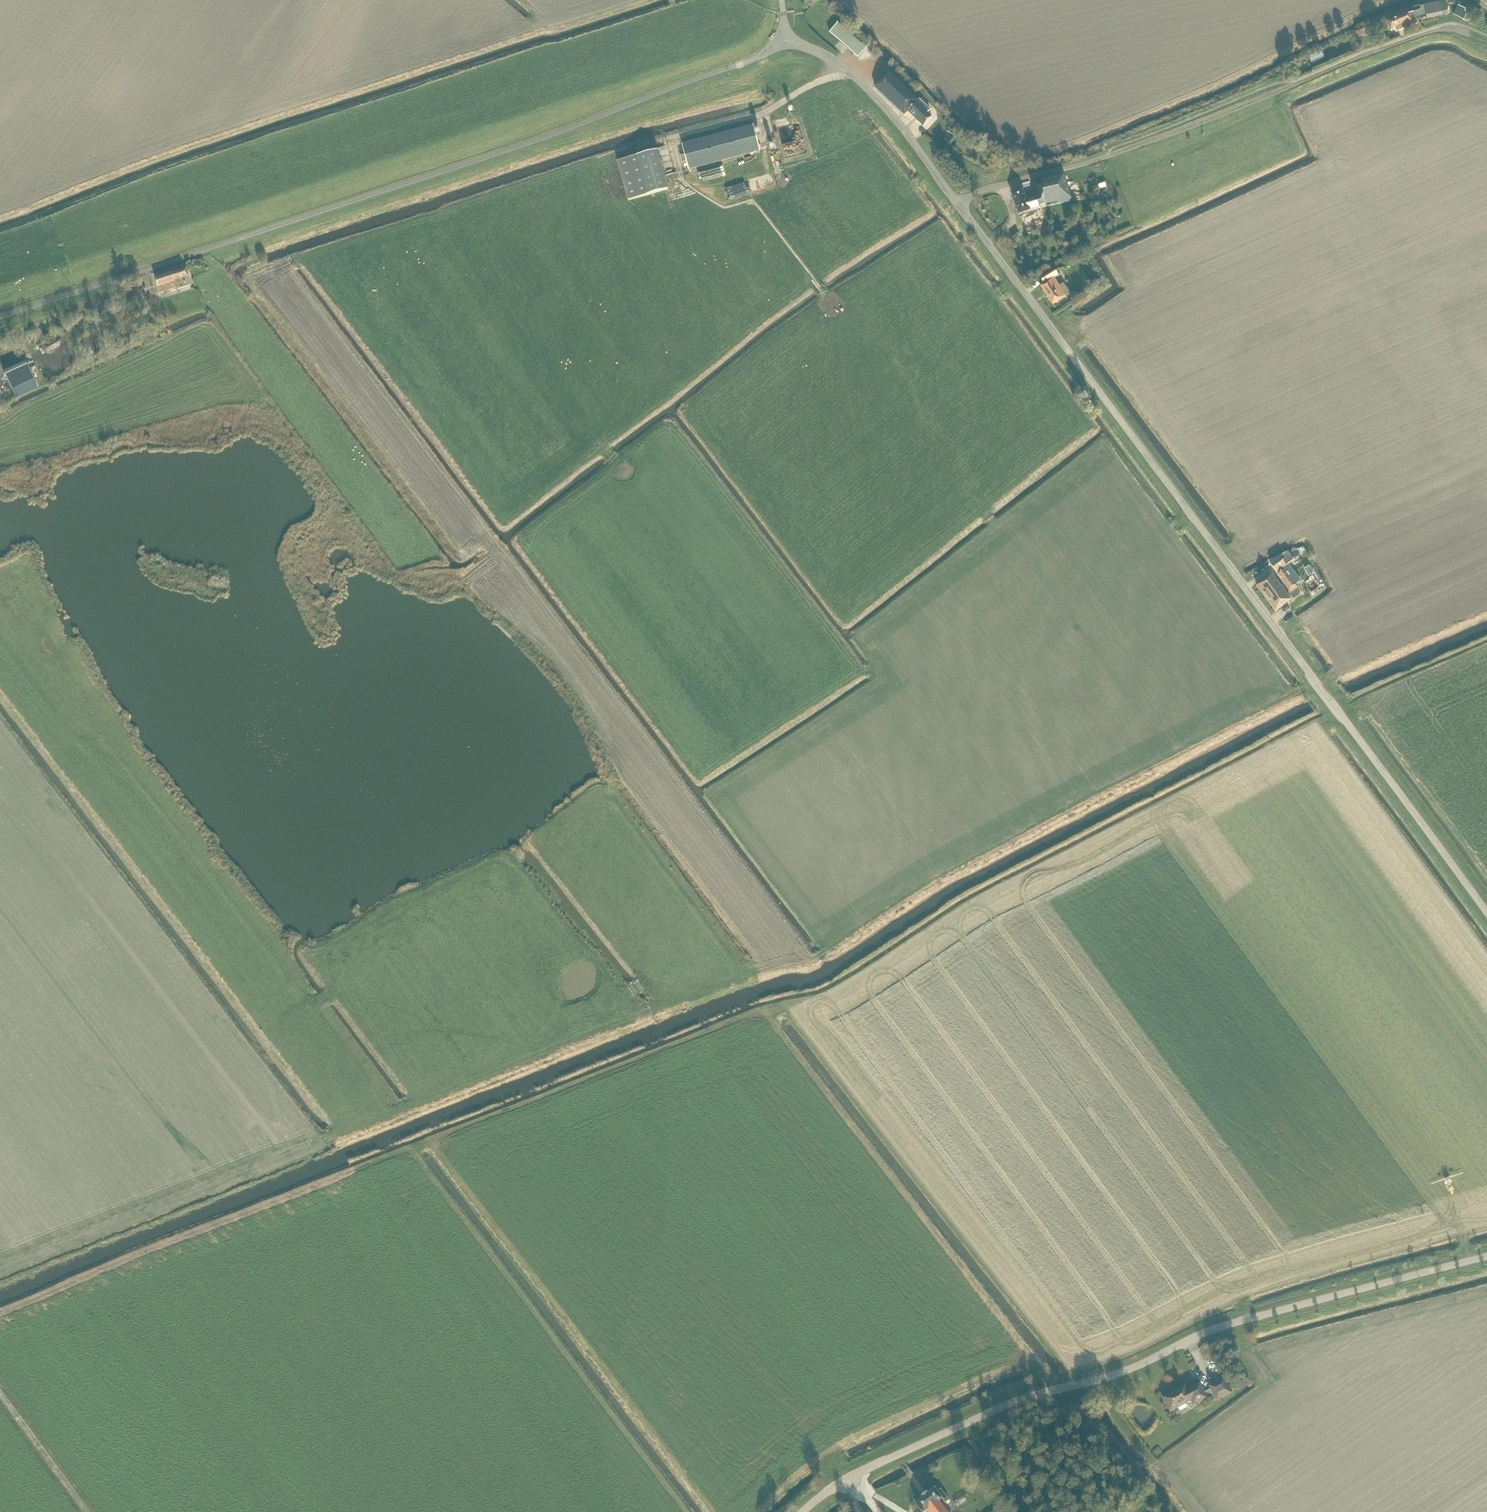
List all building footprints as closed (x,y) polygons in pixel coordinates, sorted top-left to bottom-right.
[(1442,16),(1449,15),(1446,1),(1424,6),(1424,7),(1422,7),(1423,12),(1425,12),(1426,16),(1441,13),(1442,16)] [(1462,11),(1458,18),(1466,23),(1470,15),(1462,11)] [(1396,33),(1411,27),(1418,24),(1413,13),(1410,14),(1409,13),(1387,22),(1391,31),(1395,30),(1396,33)] [(858,58),(868,48),(863,44),(862,45),(838,24),(830,33),(858,58)] [(919,101),(889,73),(875,88),(904,116),(908,112),(923,127),(932,118),(928,114),(931,111),(919,100),(919,101)] [(760,151),(753,126),(682,144),(689,170),(760,151)] [(657,151),(637,156),(618,162),(628,201),(667,191),(657,151)] [(1024,224),(1039,219),(1044,217),(1041,209),(1072,201),(1063,175),(1031,182),(1035,196),(1026,199),(1023,190),(1012,194),(1019,215),(1030,211),(1030,210),(1035,209),(1036,211),(1021,216),(1024,224)] [(189,278),(185,269),(155,278),(159,294),(176,288),(177,290),(191,286),(189,278)] [(1055,270),(1040,279),(1044,285),(1041,287),(1053,305),(1066,297),(1054,279),(1057,277),(1058,276),(1055,270)] [(1093,289),(1102,284),(1097,277),(1089,283),(1093,289)] [(138,289),(131,292),(136,303),(133,304),(136,313),(139,312),(140,316),(147,313),(143,300),(138,289)] [(26,362),(4,372),(12,390),(34,380),(26,362)] [(1280,558),(1270,565),(1277,573),(1292,562),(1286,555),(1280,559),(1280,558)] [(1289,590),(1295,585),(1300,582),(1290,569),(1285,572),(1284,570),(1278,575),(1289,590)] [(1257,587),(1275,611),(1291,600),(1272,575),(1257,587)] [(1194,1405),(1207,1398),(1214,1394),(1215,1396),(1217,1400),(1224,1396),(1230,1393),(1223,1379),(1210,1386),(1212,1390),(1205,1394),(1200,1384),(1187,1391),(1185,1387),(1164,1398),(1171,1411),(1178,1407),(1179,1408),(1186,1404),(1185,1403),(1191,1400),(1194,1405)] [(1183,1412),(1194,1407),(1193,1403),(1181,1408),(1183,1412)] [(915,1502),(922,1511),(924,1511),(927,1510),(929,1511),(947,1511),(939,1501),(942,1499),(945,1503),(949,1500),(943,1492),(941,1489),(937,1492),(935,1488),(915,1502)]
